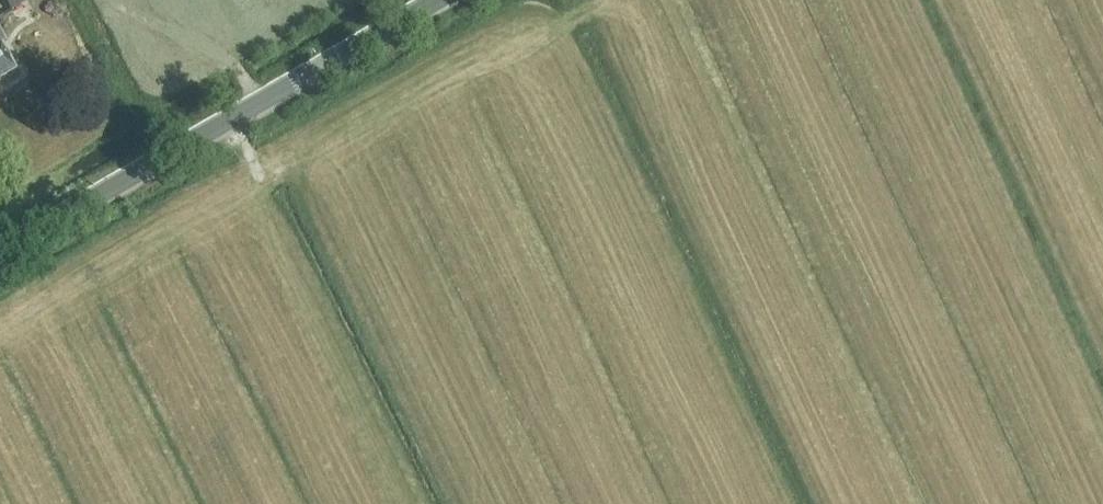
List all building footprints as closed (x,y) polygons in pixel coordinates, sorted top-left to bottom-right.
[(11,12),(29,3),(28,0),(5,0),(11,12)] [(0,36),(0,82),(16,73),(2,48),(6,46),(0,36)]
